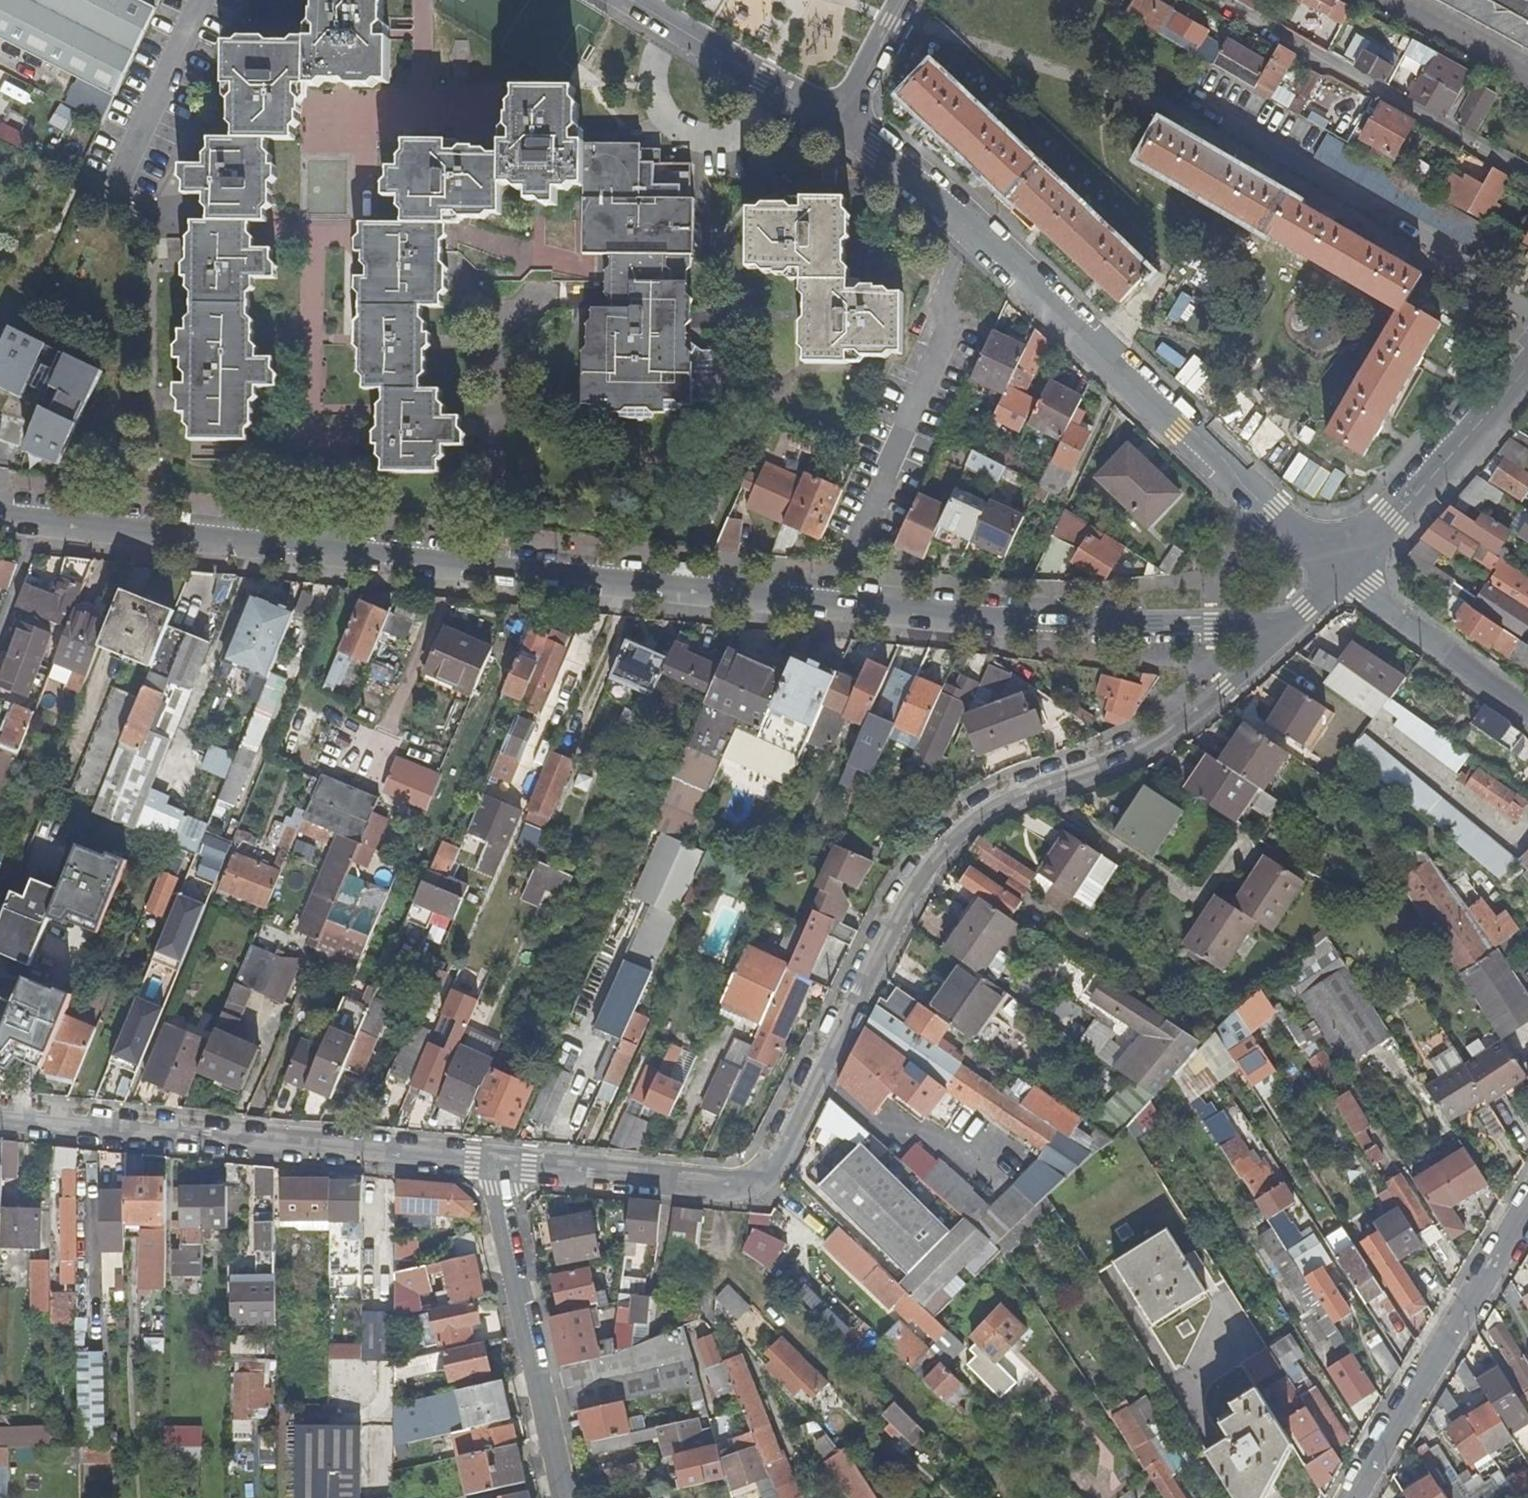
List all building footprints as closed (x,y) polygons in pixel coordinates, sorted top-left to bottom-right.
[(115,99),(120,88),(157,8),(141,0),(0,0),(0,39),(115,99)] [(157,8),(161,0),(141,0),(157,8)] [(249,429),(253,425),(253,402),(258,398),(258,387),(278,387),(278,374),(274,370),(274,359),(258,359),(258,350),(254,345),(254,323),(250,316),(250,295),(254,291),(254,281),(267,281),(277,281),(278,267),(272,263),(273,251),(255,250),(255,235),(250,229),(250,219),(268,219),(268,207),(272,203),(272,180),(276,176),(276,163),(272,164),(273,153),(268,147),(268,137),(295,137),(295,125),(300,121),(300,111),(302,111),(302,97),(299,94),(299,84),(322,84),(325,80),(347,80),(352,84),(375,84),(378,80),(391,80),(391,37),(379,38),(379,28),(384,23),(384,1),(384,0),(317,0),(317,11),(315,11),(315,24),(319,28),(319,37),(296,38),(293,41),(271,42),(266,37),(243,37),(239,41),(227,41),(226,84),(237,83),(237,94),(232,98),(232,121),(237,127),(237,137),(212,137),(212,148),(208,154),(208,164),(183,164),(183,176),(188,181),(187,192),(208,192),(208,203),(212,207),(212,219),(195,220),(195,230),(190,235),(191,256),(191,263),(185,268),(186,280),(190,280),(190,289),(194,294),(194,317),(189,320),(190,331),(182,332),(182,344),(177,346),(177,359),(184,359),(184,370),(188,374),(188,386),(178,386),(177,398),(181,402),(182,414),(189,414),(189,425),(193,430),(193,440),(249,440),(249,429)] [(1125,14),(1133,0),(1100,0),(1125,14)] [(1154,0),(1134,0),(1126,15),(1213,66),(1224,46),(1226,41),(1205,29),(1154,0)] [(1238,1),(1251,9),(1256,0),(1239,0),(1238,1)] [(1320,12),(1328,17),(1337,1),(1335,0),(1297,0),(1320,12)] [(1527,50),(1527,0),(1436,0),(1527,50)] [(1215,12),(1205,29),(1226,41),(1236,23),(1215,12)] [(1328,17),(1320,12),(1316,19),(1324,24),(1328,17)] [(1357,35),(1345,56),(1358,64),(1356,67),(1384,83),(1397,59),(1357,35)] [(1415,95),(1412,99),(1428,107),(1428,108),(1442,116),(1443,115),(1447,118),(1448,115),(1465,85),(1472,73),(1414,41),(1413,40),(1405,54),(1430,68),(1420,85),(1414,81),(1408,91),(1415,95)] [(1267,71),(1224,46),(1213,66),(1256,91),(1267,71)] [(1296,56),(1281,47),(1267,71),(1256,91),(1271,100),(1296,56)] [(1149,273),(933,68),(905,97),(1120,303),(1149,273)] [(1293,98),(1287,109),(1299,116),(1321,77),(1309,70),(1296,93),(1301,96),(1298,101),(1293,98)] [(1479,84),(1475,91),(1458,121),(1476,131),(1497,93),(1479,84)] [(1465,85),(1448,115),(1458,121),(1475,91),(1465,85)] [(694,323),(694,299),(689,295),(690,283),(674,283),(674,273),(669,266),(670,255),(696,255),(696,199),(683,200),(683,185),(670,186),(670,182),(665,182),(665,168),(656,168),(656,164),(642,164),(642,145),(604,146),(587,146),(587,143),(575,144),(575,134),(581,130),(581,106),(576,102),(576,90),(517,88),(516,100),(512,105),(512,116),(510,116),(510,128),(514,134),(514,143),(503,144),(503,156),(490,157),(486,152),(476,152),(476,150),(464,149),(460,153),(450,154),(450,141),(407,142),(407,154),(402,160),(402,170),(391,171),(391,182),(385,186),(385,199),(401,199),(401,211),(406,216),(406,219),(406,226),(364,227),(364,238),(359,243),(359,255),(364,255),(364,266),(369,271),(368,281),(357,281),(357,294),(362,299),(361,321),(357,327),(357,347),(362,352),(362,373),(366,378),(366,389),(384,389),(384,401),(381,407),(381,428),(376,434),(376,445),(381,445),(381,455),(385,459),(385,472),(441,472),(441,460),(446,456),(446,445),(466,444),(466,431),(462,428),(462,416),(447,416),(447,405),(443,400),(443,389),(424,389),(424,377),(429,372),(429,352),(434,348),(434,334),(429,334),(429,323),(424,319),(424,307),(444,307),(444,296),(448,291),(449,267),(443,262),(443,243),(449,238),(449,230),(449,216),(461,216),(466,220),(489,219),(493,216),(505,216),(505,186),(516,185),(522,190),(532,190),(532,202),(544,201),(549,206),(559,206),(560,190),(571,190),(575,186),(587,185),(587,255),(613,255),(613,268),(608,273),(608,296),(614,301),(613,310),(595,311),(596,322),(591,326),(591,349),(586,353),(586,406),(597,406),(597,404),(602,401),(614,401),(613,411),(613,414),(625,414),(625,411),(632,409),(651,409),(657,412),(657,413),(668,414),(668,411),(668,401),(678,401),(685,404),(685,407),(695,406),(696,366),(694,364),(694,354),(690,349),(690,327),(694,323)] [(1404,142),(1415,123),(1374,100),(1349,144),(1395,171),(1410,145),(1404,142)] [(0,130),(0,140),(13,146),(20,131),(3,123),(0,130)] [(1182,136),(1162,125),(1142,161),(1233,214),(1399,311),(1386,334),(1378,330),(1372,342),(1379,346),(1345,405),(1338,401),(1331,412),(1339,416),(1328,436),(1363,456),(1440,325),(1404,305),(1421,276),(1402,265),(1406,259),(1394,252),(1390,258),(1332,225),(1336,218),(1324,211),(1321,218),(1262,184),(1266,177),(1254,171),(1251,177),(1193,143),(1197,137),(1185,130),(1182,136)] [(1395,171),(1349,144),(1328,133),(1315,156),(1495,260),(1508,237),(1490,226),(1469,214),(1453,205),(1437,196),(1395,171)] [(1510,177),(1494,167),(1484,186),(1469,214),(1490,226),(1498,210),(1493,208),(1510,177)] [(1451,172),(1437,196),(1453,205),(1467,180),(1451,172)] [(1453,205),(1469,214),(1484,186),(1468,177),(1467,180),(1453,205)] [(751,209),(750,268),(761,268),(766,273),(777,272),(777,275),(790,274),(794,270),(804,270),(804,292),(808,297),(808,319),(804,323),(803,346),(809,351),(809,362),(850,363),(850,353),(861,353),(864,358),(889,358),(894,353),(904,352),(905,294),(893,294),(888,289),(878,289),(878,286),(867,286),(861,291),(851,291),(851,269),(846,264),(846,242),(851,238),(851,214),(846,209),(846,198),(804,198),(804,209),(794,209),(790,204),(767,205),(762,209),(751,209)] [(0,347),(9,328),(0,322),(0,347)] [(60,464),(104,372),(9,328),(0,347),(0,348),(0,387),(45,409),(44,410),(43,411),(25,451),(60,464)] [(1025,395),(1050,343),(1037,330),(1027,349),(1006,394),(994,418),(1021,432),(1037,401),(1025,395)] [(973,377),(1006,394),(1027,349),(994,333),(973,377)] [(1083,401),(1049,384),(1029,424),(1063,440),(1079,408),(1083,401)] [(614,401),(602,401),(597,404),(597,406),(597,407),(602,411),(606,411),(613,411),(614,401)] [(668,401),(668,411),(681,411),(685,408),(685,407),(685,404),(678,401),(668,401)] [(1086,412),(1079,408),(1063,440),(1050,467),(1040,487),(1059,497),(1090,434),(1079,428),(1086,412)] [(628,420),(641,419),(642,420),(653,419),(657,416),(657,413),(657,412),(651,409),(632,409),(625,411),(625,414),(625,416),(628,420)] [(1516,431),(1508,439),(1517,444),(1521,441),(1527,446),(1527,438),(1516,431)] [(793,436),(789,445),(814,456),(817,447),(793,436)] [(248,460),(249,440),(193,440),(192,460),(248,460)] [(1000,442),(992,460),(1007,469),(1014,456),(1017,450),(1000,442)] [(1505,443),(1496,453),(1506,459),(1524,471),(1527,466),(1527,457),(1505,443)] [(1130,445),(1099,478),(1149,525),(1179,493),(1130,445)] [(969,465),(1002,480),(1007,469),(992,460),(978,453),(975,451),(969,465)] [(1007,469),(1028,479),(1034,467),(1014,456),(1007,469)] [(1506,459),(1491,480),(1523,499),(1527,494),(1527,473),(1524,471),(1506,459)] [(748,507),(784,524),(803,480),(767,464),(761,478),(750,473),(743,489),(753,494),(748,507)] [(843,492),(805,475),(803,480),(784,524),(784,525),(821,541),(843,492)] [(1495,505),(1504,493),(1476,475),(1458,497),(1477,510),(1487,499),(1495,505)] [(983,499),(991,502),(995,493),(988,489),(983,499)] [(990,506),(957,491),(949,509),(933,544),(944,549),(945,547),(950,550),(949,551),(964,557),(973,540),(990,506)] [(918,496),(895,547),(913,554),(926,559),(933,544),(949,509),(918,496)] [(990,506),(973,540),(1006,556),(1024,521),(990,504),(990,506)] [(1499,547),(1510,531),(1483,514),(1480,519),(1476,524),(1449,507),(1440,518),(1451,525),(1499,557),(1502,559),(1507,552),(1499,547)] [(1527,521),(1527,508),(1526,507),(1520,516),(1527,521)] [(1056,535),(1079,551),(1071,562),(1103,582),(1127,547),(1068,510),(1059,527),(1056,535)] [(1474,515),(1480,519),(1483,514),(1477,510),(1474,515)] [(1448,558),(1454,548),(1441,540),(1451,525),(1440,518),(1420,540),(1441,554),(1448,558)] [(1527,542),(1527,521),(1518,536),(1527,542)] [(741,523),(729,522),(716,551),(737,553),(741,523)] [(1499,557),(1451,525),(1441,540),(1454,548),(1470,558),(1472,556),(1492,568),(1499,572),(1493,582),(1527,606),(1527,578),(1499,559),(1499,557)] [(1527,625),(1527,610),(1498,591),(1495,595),(1484,588),(1477,598),(1454,583),(1455,581),(1432,566),(1441,554),(1420,540),(1401,561),(1454,596),(1490,619),(1492,616),(1521,635),(1527,625)] [(1176,546),(1161,569),(1170,575),(1185,552),(1176,546)] [(9,589),(19,565),(0,560),(0,587),(9,589)] [(76,609),(84,588),(94,562),(69,560),(63,575),(79,581),(78,585),(63,580),(56,598),(26,587),(18,608),(47,619),(70,626),(76,609)] [(175,612),(123,591),(111,620),(100,648),(125,657),(124,660),(127,661),(128,659),(152,668),(170,626),(175,612)] [(297,612),(298,609),(254,591),(227,659),(270,676),(271,674),(297,612)] [(306,615),(314,594),(305,591),(298,609),(297,612),(306,615)] [(392,607),(363,595),(360,603),(389,614),(392,607)] [(1490,619),(1454,596),(1444,611),(1456,619),(1454,622),(1491,647),(1492,646),(1496,648),(1494,651),(1506,658),(1508,656),(1527,669),(1527,645),(1490,619)] [(76,672),(73,680),(70,688),(81,693),(100,648),(111,620),(102,616),(99,614),(96,612),(96,611),(95,609),(93,606),(90,604),(87,603),(85,603),(82,604),(80,605),(78,607),(76,609),(70,626),(68,629),(55,663),(64,667),(76,672)] [(349,655),(347,660),(362,666),(364,661),(369,663),(382,631),(389,614),(360,603),(340,651),(349,655)] [(395,616),(412,623),(417,613),(400,605),(395,616)] [(1331,620),(1343,629),(1353,615),(1356,610),(1333,619),(1331,620)] [(412,623),(395,616),(389,614),(382,631),(405,640),(412,623)] [(211,642),(170,626),(152,668),(140,698),(97,803),(93,814),(135,831),(167,750),(193,688),(211,642)] [(30,627),(13,670),(40,680),(56,637),(30,627)] [(427,668),(433,671),(450,630),(444,627),(427,668)] [(515,697),(523,700),(538,666),(548,642),(550,638),(530,629),(504,692),(504,693),(515,697)] [(471,639),(450,630),(433,671),(454,679),(471,639)] [(694,638),(681,632),(669,658),(663,674),(709,695),(718,675),(708,671),(707,675),(683,664),(694,638)] [(493,649),(471,639),(454,679),(476,689),(493,649)] [(564,649),(548,642),(538,666),(523,700),(521,707),(520,708),(537,715),(564,649)] [(641,649),(626,643),(607,690),(630,701),(631,698),(645,704),(648,698),(651,700),(663,674),(669,658),(643,646),(641,649)] [(1355,643),(1340,662),(1389,697),(1392,698),(1407,678),(1393,668),(1388,675),(1381,670),(1386,663),(1355,643)] [(1320,650),(1312,661),(1332,673),(1339,663),(1320,650)] [(329,678),(338,682),(347,660),(349,655),(340,651),(329,678)] [(785,677),(727,654),(718,675),(709,695),(651,830),(661,834),(678,841),(686,844),(724,758),(737,729),(758,739),(785,677)] [(724,758),(788,786),(801,758),(808,742),(836,679),(793,660),(785,677),(758,739),(737,729),(724,758)] [(1373,719),(1382,707),(1389,697),(1340,662),(1339,663),(1332,673),(1324,684),(1373,719)] [(875,719),(894,728),(895,726),(919,674),(912,671),(909,676),(903,674),(907,666),(901,663),(875,719)] [(1388,675),(1393,668),(1386,663),(1381,670),(1388,675)] [(848,717),(866,724),(889,672),(871,664),(863,681),(861,686),(837,675),(836,679),(808,742),(832,753),(846,722),(848,717)] [(895,726),(922,738),(927,725),(942,693),(943,691),(929,684),(936,667),(931,665),(926,675),(920,672),(919,674),(895,726)] [(61,676),(73,680),(76,672),(64,667),(61,676)] [(33,699),(40,680),(13,670),(6,689),(33,699)] [(861,686),(863,681),(840,670),(837,675),(861,686)] [(234,765),(216,808),(233,815),(287,681),(271,674),(270,676),(234,765)] [(1112,702),(1109,711),(1130,719),(1132,718),(1141,704),(1138,703),(1142,685),(1105,676),(1100,693),(1113,697),(1112,702)] [(332,695),(338,682),(329,678),(323,691),(332,695)] [(114,687),(71,792),(97,803),(140,698),(114,687)] [(1276,710),(1272,707),(1263,719),(1301,746),(1326,710),(1293,687),(1282,702),(1276,710)] [(910,763),(937,775),(944,758),(940,756),(960,711),(951,706),(953,703),(954,699),(942,693),(927,725),(932,727),(922,748),(918,746),(917,750),(910,763)] [(1098,698),(1112,702),(1113,697),(1100,693),(1098,698)] [(1024,695),(974,713),(969,724),(980,756),(1044,732),(1037,711),(1031,713),(1024,695)] [(523,700),(515,697),(513,704),(521,707),(523,700)] [(1389,697),(1382,707),(1399,720),(1407,709),(1392,698),(1389,697)] [(1438,719),(1451,729),(1467,707),(1454,697),(1438,719)] [(1282,702),(1278,699),(1272,707),(1276,710),(1282,702)] [(18,757),(36,713),(6,702),(4,708),(8,710),(1,728),(7,730),(3,739),(0,738),(0,750),(18,757)] [(951,706),(960,711),(962,707),(953,703),(951,706)] [(1071,703),(1067,708),(1090,724),(1094,717),(1071,703)] [(1524,734),(1483,707),(1471,724),(1517,755),(1525,744),(1522,742),(1522,743),(1519,741),(1524,734)] [(1456,772),(1470,754),(1457,745),(1407,709),(1399,720),(1396,724),(1456,772)] [(1326,710),(1301,746),(1309,751),(1334,716),(1326,710)] [(1107,718),(1118,725),(1130,719),(1109,711),(1108,714),(1107,718)] [(494,770),(515,779),(523,760),(517,758),(533,722),(517,715),(502,752),(494,770)] [(848,717),(846,722),(864,730),(866,724),(848,717)] [(875,719),(866,741),(882,748),(885,749),(890,738),(894,728),(875,719)] [(932,727),(927,725),(922,738),(918,746),(922,748),(932,727)] [(890,738),(917,750),(918,746),(922,738),(895,726),(894,728),(890,738)] [(1250,726),(1236,747),(1241,751),(1230,767),(1268,793),(1292,757),(1250,726)] [(1364,733),(1360,738),(1349,753),(1499,879),(1518,861),(1364,733)] [(866,787),(882,748),(866,741),(855,767),(856,774),(852,781),(866,787)] [(209,747),(200,770),(222,780),(232,756),(209,747)] [(1241,751),(1236,747),(1225,764),(1230,767),(1241,751)] [(8,783),(18,757),(0,750),(0,804),(8,783)] [(551,819),(574,762),(555,754),(531,811),(551,819)] [(1187,790),(1237,822),(1238,822),(1260,789),(1209,756),(1187,790)] [(438,778),(396,760),(384,788),(427,805),(438,778)] [(1463,773),(1457,780),(1515,822),(1527,805),(1476,768),(1469,777),(1463,773)] [(380,798),(323,774),(320,781),(313,799),(306,814),(304,820),(333,832),(341,835),(361,844),(374,813),(379,801),(380,798)] [(314,778),(306,796),(313,799),(320,781),(314,778)] [(852,781),(850,786),(864,792),(866,787),(852,781)] [(1150,789),(1120,834),(1125,838),(1155,792),(1150,789)] [(1260,789),(1238,822),(1243,826),(1265,792),(1260,789)] [(1185,812),(1155,792),(1125,838),(1155,857),(1185,812)] [(470,833),(489,841),(505,804),(486,796),(470,833)] [(523,812),(505,804),(489,841),(490,841),(478,868),(496,876),(523,812)] [(219,889),(267,909),(298,833),(304,820),(306,814),(296,810),(293,818),(288,816),(284,825),(275,821),(266,843),(281,850),(272,870),(233,854),(219,889)] [(389,819),(374,813),(361,844),(372,848),(374,842),(379,844),(389,819)] [(328,845),(333,832),(304,820),(298,833),(328,845)] [(878,836),(851,824),(840,847),(867,858),(878,836)] [(516,847),(533,853),(541,832),(525,826),(516,847)] [(259,839),(238,830),(231,847),(230,849),(235,851),(239,841),(255,848),(259,839)] [(1055,863),(1072,836),(1068,833),(1050,860),(1055,863)] [(633,899),(650,906),(678,841),(661,834),(633,899)] [(195,851),(197,840),(172,835),(170,847),(195,851)] [(201,835),(197,855),(222,861),(227,841),(201,835)] [(309,947),(317,950),(319,944),(361,844),(341,835),(301,933),(313,938),(309,947)] [(1122,869),(1072,836),(1055,863),(1050,860),(1040,874),(1084,903),(1095,910),(1122,869)] [(997,875),(1000,869),(1011,876),(1003,887),(1001,886),(1000,889),(972,871),(962,886),(982,899),(1011,919),(1023,902),(1021,900),(1032,885),(1044,893),(1051,883),(1039,874),(1038,876),(984,840),(972,851),(984,859),(980,864),(997,875)] [(595,1078),(603,1082),(623,1040),(644,993),(665,945),(672,930),(689,892),(695,879),(707,853),(686,844),(678,841),(650,906),(592,1036),(611,1044),(595,1078)] [(127,862),(78,844),(61,891),(50,917),(100,935),(127,862)] [(334,950),(340,952),(353,920),(343,915),(372,848),(361,844),(319,944),(334,950)] [(434,873),(428,871),(423,882),(443,891),(448,879),(451,872),(460,851),(446,845),(434,873)] [(824,890),(838,896),(845,880),(855,884),(867,858),(840,847),(838,846),(819,887),(824,890)] [(162,873),(177,879),(186,855),(171,849),(161,872),(162,873)] [(1398,867),(1404,876),(1430,857),(1421,851),(1398,867)] [(1520,859),(1527,868),(1527,851),(1520,859)] [(860,886),(874,861),(867,858),(855,884),(860,886)] [(1527,1020),(1527,994),(1504,959),(1495,947),(1488,938),(1468,909),(1467,909),(1450,885),(1431,858),(1404,876),(1399,880),(1407,894),(1497,1031),(1502,1037),(1527,1020)] [(1268,859),(1258,875),(1261,877),(1239,910),(1260,923),(1276,934),(1308,885),(1268,859)] [(531,881),(567,896),(575,877),(539,862),(531,881)] [(468,880),(451,872),(448,879),(443,891),(461,898),(468,880)] [(177,879),(162,873),(155,890),(169,896),(177,879)] [(1258,875),(1236,908),(1239,910),(1261,877),(1258,875)] [(1465,875),(1450,885),(1467,909),(1480,897),(1465,875)] [(61,891),(34,880),(26,899),(12,893),(0,923),(0,954),(30,967),(50,917),(61,891)] [(1392,886),(1401,899),(1407,894),(1398,881),(1392,886)] [(436,912),(455,920),(464,899),(461,898),(443,891),(423,882),(422,885),(406,922),(412,924),(428,931),(432,921),(436,912)] [(1079,911),(1084,904),(1051,883),(1044,893),(1041,897),(1074,919),(1079,911)] [(169,896),(155,890),(147,910),(161,916),(169,896)] [(822,895),(836,901),(838,896),(824,890),(822,895)] [(697,895),(689,892),(672,930),(675,932),(680,922),(693,928),(705,899),(697,896),(697,895)] [(180,895),(153,961),(180,972),(207,906),(180,895)] [(836,901),(822,895),(815,911),(838,922),(846,905),(836,901)] [(1220,897),(1199,930),(1203,933),(1224,900),(1220,897)] [(1497,919),(1480,897),(1468,909),(1488,938),(1500,930),(1504,928),(1511,936),(1520,930),(1506,912),(1497,919)] [(982,899),(947,952),(967,965),(985,978),(1020,925),(1011,919),(982,899)] [(1225,974),(1260,923),(1239,910),(1236,908),(1224,900),(1203,933),(1199,930),(1187,948),(1225,974)] [(1079,911),(1094,921),(1099,912),(1095,910),(1084,903),(1084,904),(1079,911)] [(848,907),(846,905),(838,922),(841,923),(848,907)] [(824,933),(832,937),(838,922),(815,911),(807,930),(791,964),(766,1019),(761,1030),(749,1055),(730,1097),(746,1105),(766,1063),(771,1066),(811,979),(805,976),(821,940),(824,933)] [(436,912),(432,921),(452,929),(455,920),(436,912)] [(401,935),(407,937),(412,924),(406,922),(401,935)] [(832,937),(851,947),(859,931),(841,923),(838,922),(832,937)] [(1507,939),(1500,930),(1488,938),(1495,947),(1507,939)] [(395,949),(407,954),(413,939),(407,937),(401,935),(395,949)] [(1367,1053),(1394,1036),(1329,936),(1305,953),(1367,1053)] [(1495,947),(1504,959),(1519,948),(1511,936),(1507,939),(1495,947)] [(276,955),(252,945),(199,1072),(243,1091),(260,1050),(232,1038),(252,990),(284,1003),(302,959),(282,958),(284,953),(278,950),(276,955)] [(724,1000),(744,1009),(770,954),(749,945),(724,1000)] [(1343,1067),(1367,1053),(1305,953),(1283,971),(1343,1067)] [(744,1009),(766,1019),(791,964),(770,954),(744,1009)] [(978,1045),(1012,997),(985,978),(967,965),(934,1013),(949,1024),(978,1045)] [(449,975),(435,968),(428,984),(441,990),(443,991),(449,975)] [(25,977),(14,1003),(0,1039),(0,1065),(6,1067),(15,1058),(43,1069),(50,1054),(65,1016),(73,996),(25,977)] [(1088,999),(1091,1001),(1103,982),(1100,980),(1088,999)] [(1193,1040),(1103,982),(1091,1001),(1181,1059),(1193,1040)] [(308,1084),(333,1095),(378,990),(370,986),(359,1012),(342,1004),(326,1042),(325,1044),(320,1055),(315,1068),(308,1084)] [(1237,1010),(1248,1028),(1274,1007),(1262,988),(1237,1010)] [(891,1005),(881,999),(877,1006),(961,1063),(965,1058),(954,1051),(955,1049),(939,1038),(949,1024),(934,1013),(901,990),(891,1005)] [(14,1003),(0,997),(0,1039),(14,1003)] [(138,999),(114,1057),(140,1068),(164,1010),(138,999)] [(390,1005),(376,999),(344,1075),(358,1080),(390,1005)] [(719,1011),(761,1030),(766,1019),(744,1009),(724,1000),(719,1011)] [(964,1066),(961,1063),(877,1006),(867,1027),(946,1087),(964,1066)] [(1251,1084),(1275,1069),(1259,1045),(1248,1028),(1237,1010),(1217,1032),(1250,1082),(1251,1084)] [(192,1035),(168,1025),(145,1081),(187,1097),(218,1023),(200,1015),(192,1035)] [(98,1028),(65,1016),(50,1054),(43,1069),(41,1073),(76,1081),(98,1028)] [(405,1044),(423,1052),(431,1033),(414,1026),(405,1044)] [(893,1091),(908,1103),(913,1106),(928,1117),(948,1092),(944,1090),(946,1087),(867,1027),(838,1083),(875,1115),(893,1091)] [(459,1049),(492,1063),(501,1043),(468,1029),(459,1049)] [(1093,1030),(1083,1046),(1101,1058),(1111,1043),(1093,1030)] [(632,1101),(645,1107),(670,1118),(685,1086),(669,1079),(674,1068),(689,1036),(678,1031),(660,1073),(648,1068),(632,1101)] [(1467,1067),(1487,1099),(1501,1089),(1504,1094),(1527,1079),(1527,1078),(1520,1066),(1502,1037),(1497,1031),(1469,1048),(1477,1061),(1467,1067)] [(447,1051),(454,1054),(463,1035),(455,1032),(447,1051)] [(1231,1094),(1250,1082),(1217,1032),(1205,1044),(1202,1048),(1223,1082),(1231,1094)] [(325,1044),(305,1035),(285,1081),(306,1090),(308,1084),(315,1068),(320,1055),(325,1044)] [(597,1097),(610,1103),(631,1058),(637,1046),(623,1040),(603,1082),(597,1097)] [(1145,1040),(1135,1051),(1144,1057),(1127,1076),(1136,1082),(1156,1096),(1176,1075),(1185,1066),(1145,1040)] [(1318,1042),(1304,1051),(1330,1089),(1342,1082),(1318,1042)] [(410,1084),(423,1052),(405,1044),(391,1076),(410,1084)] [(454,1054),(447,1051),(430,1044),(412,1086),(422,1090),(437,1096),(454,1054)] [(704,1110),(721,1117),(730,1097),(749,1055),(731,1046),(725,1061),(726,1061),(704,1110)] [(1201,1098),(1223,1082),(1202,1048),(1185,1066),(1176,1075),(1221,1146),(1239,1135),(1223,1108),(1214,1115),(1201,1098)] [(1456,1048),(1451,1051),(1483,1101),(1487,1099),(1467,1067),(1456,1048)] [(492,1063),(459,1049),(450,1071),(452,1073),(438,1104),(468,1117),(492,1063)] [(1144,1057),(1135,1051),(1119,1070),(1127,1076),(1144,1057)] [(1442,1080),(1428,1089),(1450,1122),(1483,1101),(1451,1051),(1432,1063),(1442,1080)] [(572,1072),(576,1058),(558,1053),(553,1066),(572,1072)] [(114,1057),(111,1064),(137,1075),(140,1068),(114,1057)] [(944,1090),(948,1092),(976,1111),(979,1107),(1045,1152),(1040,1160),(992,1208),(1015,1228),(1094,1153),(1084,1147),(1068,1136),(1001,1090),(964,1066),(946,1087),(944,1090)] [(669,1079),(685,1086),(690,1075),(674,1068),(669,1079)] [(533,1088),(493,1071),(475,1111),(516,1128),(533,1088)] [(544,1126),(551,1128),(560,1110),(573,1079),(553,1071),(532,1120),(538,1123),(536,1128),(542,1131),(544,1126)] [(1136,1082),(1096,1127),(1106,1134),(1115,1140),(1129,1125),(1156,1096),(1136,1082)] [(333,1095),(308,1084),(306,1090),(331,1100),(333,1095)] [(1005,1085),(1001,1090),(1068,1136),(1079,1120),(1035,1090),(1028,1100),(1005,1085)] [(409,1093),(419,1097),(422,1090),(412,1086),(409,1093)] [(1349,1091),(1333,1100),(1374,1165),(1384,1158),(1375,1146),(1374,1147),(1364,1130),(1370,1127),(1349,1091)] [(419,1097),(409,1093),(402,1111),(412,1115),(419,1097)] [(607,1110),(610,1103),(597,1097),(593,1104),(603,1108),(607,1110)] [(819,1123),(845,1136),(849,1131),(862,1143),(870,1134),(831,1099),(819,1123)] [(645,1107),(632,1101),(626,1115),(639,1120),(645,1107)] [(913,1106),(908,1103),(905,1107),(909,1111),(913,1106)] [(639,1120),(626,1115),(610,1150),(636,1153),(649,1125),(639,1120)] [(1096,1127),(1084,1147),(1094,1153),(1108,1147),(1115,1140),(1106,1134),(1096,1127)] [(18,1144),(5,1142),(4,1166),(4,1171),(17,1172),(18,1144)] [(951,1235),(967,1218),(958,1210),(918,1175),(906,1187),(862,1143),(819,1186),(911,1278),(951,1235)] [(918,1144),(902,1161),(918,1175),(958,1210),(973,1192),(975,1190),(940,1159),(938,1161),(918,1144)] [(1269,1218),(1268,1219),(1273,1228),(1287,1250),(1314,1233),(1310,1228),(1300,1235),(1293,1225),(1291,1226),(1283,1215),(1280,1211),(1287,1207),(1295,1202),(1283,1184),(1281,1185),(1267,1164),(1259,1169),(1245,1146),(1228,1157),(1241,1178),(1243,1177),(1269,1218)] [(77,1261),(79,1261),(80,1149),(58,1147),(57,1170),(65,1170),(64,1200),(61,1201),(62,1285),(77,1285),(77,1261)] [(1466,1147),(1437,1165),(1460,1201),(1489,1182),(1466,1147)] [(1356,1165),(1343,1173),(1357,1194),(1369,1186),(1356,1165)] [(1437,1165),(1414,1180),(1451,1240),(1465,1231),(1451,1208),(1460,1201),(1437,1165)] [(258,1196),(276,1196),(276,1168),(258,1166),(258,1196)] [(1412,1220),(1424,1213),(1401,1175),(1388,1182),(1412,1220)] [(126,1221),(128,1221),(142,1221),(141,1236),(141,1286),(167,1287),(168,1179),(126,1178),(126,1221)] [(229,1178),(215,1178),(215,1187),(229,1187),(229,1178)] [(1235,1198),(1249,1190),(1241,1178),(1227,1187),(1235,1198)] [(432,1215),(477,1217),(474,1201),(454,1184),(397,1179),(396,1225),(432,1225),(432,1215)] [(282,1219),(330,1219),(331,1181),(331,1180),(282,1180),(282,1219)] [(362,1229),(363,1181),(331,1181),(330,1219),(330,1275),(362,1275),(362,1229)] [(204,1273),(204,1187),(183,1187),(182,1220),(174,1220),(174,1233),(185,1233),(184,1258),(175,1258),(175,1277),(203,1278),(204,1273)] [(229,1187),(215,1187),(204,1187),(204,1273),(212,1274),(212,1228),(221,1228),(221,1255),(229,1255),(229,1187)] [(1391,1213),(1375,1223),(1381,1232),(1399,1259),(1423,1243),(1417,1234),(1409,1221),(1388,1188),(1379,1194),(1391,1213)] [(125,1190),(103,1190),(104,1250),(126,1250),(125,1190)] [(1015,1228),(992,1208),(973,1192),(958,1210),(967,1218),(992,1239),(998,1244),(1015,1228)] [(637,1239),(658,1240),(662,1206),(631,1203),(625,1257),(635,1258),(637,1239)] [(675,1207),(669,1262),(698,1267),(705,1210),(675,1207)] [(42,1210),(3,1209),(3,1211),(3,1222),(3,1248),(41,1249),(42,1210)] [(258,1221),(276,1221),(276,1212),(258,1212),(258,1221)] [(1412,1220),(1409,1221),(1417,1234),(1432,1225),(1424,1213),(1412,1220)] [(560,1264),(600,1257),(591,1214),(551,1222),(560,1264)] [(967,1218),(951,1235),(911,1278),(904,1285),(939,1318),(952,1305),(1003,1251),(998,1244),(992,1239),(967,1218)] [(128,1236),(141,1236),(142,1221),(128,1221),(128,1236)] [(276,1296),(276,1221),(258,1221),(258,1251),(258,1272),(251,1272),(251,1282),(233,1282),(233,1303),(241,1303),(270,1303),(277,1303),(276,1302),(276,1296)] [(841,1227),(825,1244),(836,1255),(852,1238),(841,1227)] [(1208,1291),(1169,1228),(1117,1261),(1156,1323),(1208,1291)] [(1333,1345),(1343,1339),(1334,1324),(1294,1261),(1287,1250),(1273,1228),(1260,1236),(1307,1312),(1311,1309),(1333,1345)] [(1388,1297),(1344,1228),(1325,1240),(1365,1303),(1378,1294),(1382,1301),(1388,1297)] [(451,1238),(455,1259),(456,1259),(475,1255),(485,1253),(480,1231),(451,1238)] [(1410,1315),(1427,1303),(1399,1259),(1381,1232),(1363,1243),(1410,1315)] [(1332,1261),(1314,1233),(1287,1250),(1294,1261),(1334,1324),(1351,1313),(1344,1301),(1351,1298),(1343,1286),(1337,1290),(1323,1267),(1332,1261)] [(418,1239),(396,1238),(396,1273),(414,1268),(414,1260),(418,1260),(418,1239)] [(852,1238),(836,1255),(884,1300),(888,1296),(914,1321),(916,1319),(934,1336),(944,1327),(937,1320),(852,1238)] [(484,1297),(475,1255),(456,1259),(455,1259),(414,1268),(396,1273),(395,1313),(395,1316),(408,1314),(408,1287),(419,1285),(420,1291),(434,1288),(430,1272),(445,1268),(450,1290),(436,1293),(439,1307),(484,1297)] [(32,1313),(52,1313),(52,1294),(52,1259),(32,1259),(32,1313)] [(697,1275),(698,1267),(669,1262),(668,1272),(697,1275)] [(590,1304),(592,1309),(609,1305),(605,1285),(596,1287),(591,1268),(553,1275),(561,1310),(590,1304)] [(117,1289),(126,1290),(126,1276),(117,1276),(117,1289)] [(652,1292),(654,1281),(622,1277),(619,1303),(620,1302),(616,1338),(614,1355),(647,1341),(647,1339),(652,1298),(652,1292)] [(739,1319),(751,1307),(731,1288),(719,1300),(739,1319)] [(75,1294),(52,1294),(52,1313),(52,1324),(75,1325),(75,1294)] [(704,1304),(687,1300),(682,1321),(685,1326),(685,1325),(699,1320),(705,1308),(704,1304)] [(233,1303),(229,1303),(229,1316),(241,1316),(241,1303),(233,1303)] [(270,1323),(270,1303),(241,1303),(241,1316),(241,1324),(264,1324),(270,1323)] [(432,1313),(431,1308),(408,1314),(395,1316),(395,1327),(419,1321),(425,1345),(439,1342),(440,1345),(473,1337),(471,1326),(480,1324),(475,1303),(432,1313)] [(939,1318),(937,1320),(944,1327),(949,1332),(930,1350),(944,1364),(948,1367),(969,1347),(950,1328),(962,1315),(952,1305),(939,1318)] [(1004,1306),(973,1338),(998,1362),(1029,1329),(1004,1306)] [(593,1323),(590,1309),(551,1318),(562,1367),(576,1364),(605,1357),(614,1355),(616,1338),(597,1343),(595,1332),(588,1329),(587,1324),(593,1323)] [(1494,1310),(1485,1325),(1527,1397),(1527,1364),(1527,1363),(1526,1361),(1494,1310)] [(395,1316),(395,1313),(363,1313),(363,1361),(395,1361),(395,1327),(395,1316)] [(901,1322),(883,1341),(884,1341),(911,1369),(918,1362),(925,1355),(930,1350),(901,1322)] [(567,1388),(572,1412),(584,1410),(625,1400),(690,1385),(701,1383),(685,1325),(685,1326),(647,1339),(647,1341),(614,1355),(605,1357),(576,1364),(581,1385),(567,1388)] [(1364,1338),(1392,1381),(1400,1367),(1377,1330),(1364,1338)] [(1293,1362),(1306,1354),(1292,1332),(1269,1347),(1281,1366),(1283,1368),(1285,1371),(1288,1376),(1290,1380),(1335,1450),(1349,1441),(1318,1390),(1314,1392),(1293,1362)] [(714,1399),(737,1391),(725,1363),(714,1335),(698,1341),(716,1385),(709,1388),(714,1399)] [(814,1396),(828,1382),(784,1339),(770,1353),(777,1360),(769,1369),(797,1395),(805,1387),(814,1396)] [(490,1372),(484,1343),(445,1351),(451,1381),(490,1372)] [(360,1345),(329,1345),(329,1359),(345,1359),(360,1359),(360,1345)] [(1254,1383),(1281,1366),(1269,1347),(1242,1364),(1254,1383)] [(216,1350),(215,1361),(226,1361),(226,1350),(216,1350)] [(925,1383),(931,1376),(939,1369),(944,1364),(930,1350),(925,1355),(918,1362),(911,1369),(925,1383)] [(106,1352),(79,1352),(79,1427),(107,1428),(106,1352)] [(1352,1353),(1345,1358),(1335,1364),(1328,1368),(1350,1405),(1357,1401),(1370,1392),(1375,1389),(1352,1353)] [(1335,1364),(1345,1358),(1343,1354),(1332,1360),(1335,1364)] [(294,1371),(326,1371),(326,1356),(293,1357),(294,1371)] [(421,1371),(418,1356),(395,1361),(394,1385),(405,1383),(405,1374),(421,1371)] [(744,1361),(742,1362),(740,1358),(725,1363),(737,1391),(754,1433),(772,1477),(780,1497),(800,1497),(744,1361)] [(1468,1391),(1479,1384),(1476,1378),(1464,1360),(1457,1372),(1468,1391)] [(581,1385),(576,1364),(562,1367),(567,1388),(581,1385)] [(959,1404),(972,1391),(948,1367),(944,1364),(939,1369),(931,1376),(925,1383),(961,1418),(968,1412),(959,1404)] [(1527,1425),(1527,1414),(1498,1364),(1476,1378),(1479,1384),(1487,1397),(1500,1419),(1503,1423),(1511,1436),(1527,1425)] [(1257,1388),(1285,1371),(1283,1368),(1281,1366),(1254,1383),(1257,1388)] [(236,1374),(236,1420),(252,1420),(252,1409),(272,1409),(271,1389),(265,1389),(265,1374),(236,1374)] [(1315,1458),(1305,1465),(1325,1497),(1343,1463),(1335,1450),(1290,1380),(1288,1376),(1273,1385),(1290,1413),(1292,1423),(1301,1418),(1310,1432),(1302,1437),(1315,1458)] [(512,1419),(503,1380),(394,1405),(394,1446),(455,1432),(512,1419)] [(698,1417),(710,1414),(701,1383),(690,1385),(698,1417)] [(1208,1451),(1237,1497),(1262,1497),(1257,1491),(1273,1481),(1268,1473),(1283,1463),(1277,1454),(1292,1444),(1278,1421),(1267,1404),(1257,1388),(1233,1403),(1239,1412),(1223,1423),(1232,1437),(1208,1451)] [(1452,1420),(1463,1412),(1447,1388),(1437,1405),(1440,1410),(1444,1408),(1452,1420)] [(1375,1401),(1370,1392),(1357,1401),(1362,1409),(1375,1401)] [(1148,1397),(1136,1404),(1152,1429),(1164,1422),(1148,1397)] [(1495,1450),(1513,1439),(1511,1436),(1503,1423),(1500,1419),(1487,1397),(1480,1401),(1484,1408),(1475,1413),(1467,1418),(1488,1452),(1491,1456),(1496,1452),(1495,1450)] [(1131,1399),(1109,1412),(1113,1418),(1135,1405),(1131,1399)] [(1275,1399),(1267,1404),(1278,1421),(1285,1416),(1275,1399)] [(632,1432),(625,1400),(584,1410),(591,1442),(632,1432)] [(1480,1401),(1471,1407),(1475,1413),(1484,1408),(1480,1401)] [(902,1432),(912,1442),(925,1430),(896,1402),(883,1414),(893,1424),(888,1429),(896,1437),(902,1432)] [(1152,1429),(1136,1404),(1135,1405),(1175,1471),(1192,1461),(1170,1427),(1168,1428),(1164,1422),(1152,1429)] [(1113,1418),(1145,1471),(1149,1469),(1167,1497),(1186,1497),(1171,1474),(1175,1471),(1135,1405),(1113,1418)] [(662,1436),(667,1455),(676,1453),(718,1444),(714,1429),(700,1432),(697,1418),(632,1432),(591,1442),(594,1454),(634,1445),(633,1444),(662,1436)] [(1473,1463),(1488,1452),(1467,1418),(1448,1431),(1462,1452),(1465,1451),(1473,1463)] [(517,1444),(512,1419),(455,1432),(460,1457),(517,1444)] [(823,1426),(817,1419),(806,1423),(808,1430),(823,1426)] [(799,1425),(801,1432),(808,1430),(806,1423),(799,1425)] [(361,1425),(329,1426),(328,1471),(361,1472),(361,1425)] [(328,1471),(329,1426),(296,1426),(296,1497),(328,1497),(328,1471)] [(107,1428),(79,1427),(79,1431),(79,1448),(107,1449),(107,1448),(107,1438),(107,1428)] [(166,1447),(166,1448),(189,1447),(189,1428),(167,1428),(166,1447)] [(189,1428),(189,1447),(203,1447),(203,1428),(189,1428)] [(51,1433),(7,1435),(7,1448),(8,1448),(9,1448),(41,1447),(48,1447),(49,1447),(51,1446),(51,1433)] [(739,1452),(722,1458),(727,1477),(731,1491),(759,1481),(772,1477),(754,1433),(735,1440),(739,1452)] [(116,1438),(107,1438),(107,1448),(116,1448),(116,1438)] [(460,1457),(469,1496),(526,1484),(517,1444),(460,1457)] [(676,1479),(678,1488),(727,1477),(722,1458),(718,1444),(676,1453),(682,1478),(676,1479)] [(1429,1444),(1417,1447),(1424,1469),(1436,1465),(1429,1444)] [(85,1465),(115,1466),(116,1449),(107,1449),(79,1448),(71,1447),(71,1456),(85,1456),(85,1465)] [(172,1462),(202,1462),(203,1447),(189,1447),(166,1448),(166,1447),(163,1447),(163,1454),(172,1454),(172,1462)] [(9,1466),(9,1448),(8,1448),(7,1448),(0,1448),(0,1497),(8,1497),(9,1466)] [(848,1449),(827,1463),(852,1497),(879,1497),(848,1449)] [(646,1467),(644,1460),(606,1469),(610,1486),(643,1480),(640,1469),(646,1467)] [(1507,1481),(1510,1485),(1517,1496),(1527,1488),(1527,1468),(1507,1481)] [(361,1472),(328,1471),(328,1497),(361,1497),(361,1472)] [(1463,1493),(1481,1488),(1477,1471),(1459,1476),(1463,1493)] [(1405,1496),(1433,1478),(1430,1473),(1402,1491),(1405,1496)] [(759,1481),(765,1497),(780,1497),(772,1477),(759,1481)] [(1433,1478),(1405,1496),(1407,1497),(1446,1497),(1433,1478)] [(1492,1497),(1513,1497),(1517,1496),(1510,1485),(1491,1497),(1492,1497)]
